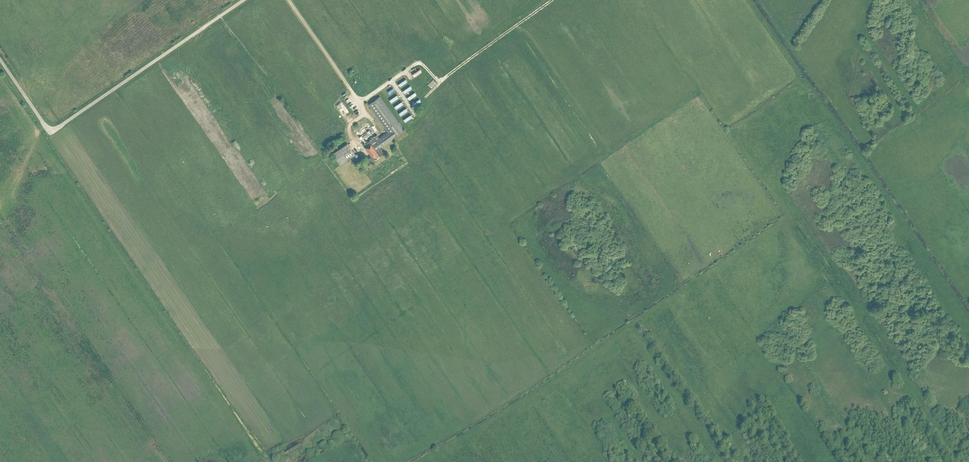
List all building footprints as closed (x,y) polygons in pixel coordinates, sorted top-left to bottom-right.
[(365,76),(360,81),(365,85),(369,80),(365,76)] [(384,134),(389,141),(404,130),(381,96),(369,104),(388,132),(384,134)] [(389,141),(384,134),(379,137),(369,144),(365,147),(371,156),(367,158),(369,162),(383,152),(380,147),(389,141)] [(369,139),(369,140),(367,141),(369,144),(379,137),(377,134),(369,139)] [(355,154),(347,143),(332,153),(340,164),(355,154)]
